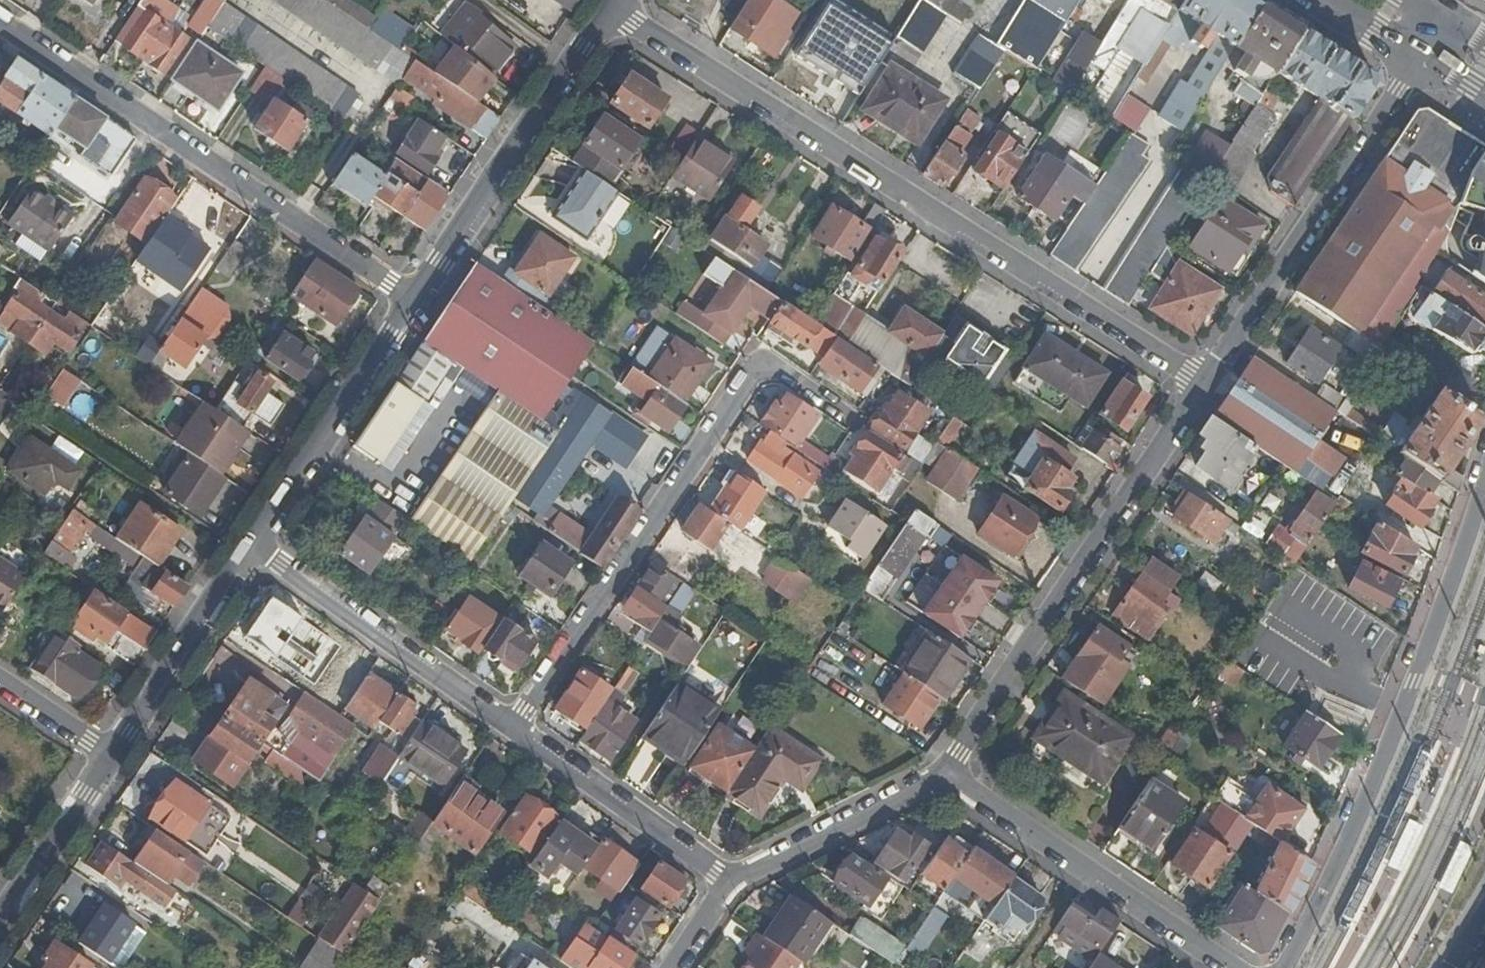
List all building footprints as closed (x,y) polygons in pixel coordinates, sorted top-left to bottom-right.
[(141,1),(150,7),(153,8),(154,6),(159,0),(141,0),(141,1)] [(222,5),(215,0),(210,0),(191,29),(202,37),(207,29),(222,5)] [(297,18),(309,0),(271,0),(297,18)] [(323,0),(309,0),(297,18),(398,85),(402,78),(413,61),(399,51),(369,30),(325,1),(323,0)] [(325,1),(369,30),(377,19),(348,0),(342,0),(341,1),(339,0),(326,0),(325,1)] [(571,11),(579,0),(555,0),(571,11)] [(729,29),(773,57),(800,15),(775,0),(746,0),(729,29)] [(770,80),(792,94),(852,0),(821,0),(770,80)] [(818,110),(841,124),(897,35),(919,0),(888,0),(818,110)] [(897,35),(923,52),(948,13),(927,0),(919,0),(897,35)] [(948,13),(961,22),(974,0),(927,0),(948,13)] [(995,44),(1005,50),(1035,70),(1036,70),(1060,32),(1077,4),(1080,0),(1022,0),(995,44)] [(1099,44),(1084,68),(1069,91),(1079,97),(1098,66),(1104,69),(1118,47),(1145,64),(1161,39),(1171,23),(1185,0),(1127,0),(1099,44)] [(1181,129),(1232,46),(1259,4),(1253,0),(1185,0),(1171,23),(1180,29),(1187,18),(1198,25),(1184,48),(1196,55),(1207,38),(1214,42),(1209,50),(1208,49),(1176,100),(1172,97),(1160,116),(1181,129)] [(141,1),(113,42),(121,47),(145,11),(146,12),(150,7),(141,1)] [(1077,4),(1060,32),(1069,38),(1087,10),(1077,4)] [(1239,81),(1261,95),(1270,81),(1276,72),(1301,31),(1259,4),(1232,46),(1245,54),(1233,73),(1241,79),(1239,81)] [(281,44),(222,5),(207,29),(265,68),(281,44)] [(150,7),(146,12),(159,21),(164,14),(154,6),(153,8),(150,7)] [(483,15),(471,6),(468,11),(480,20),(483,15)] [(138,56),(144,60),(172,17),(165,12),(164,14),(159,21),(146,12),(145,11),(121,47),(136,58),(138,56)] [(468,11),(445,39),(452,45),(489,74),(512,46),(480,20),(468,11)] [(172,17),(144,60),(150,64),(148,66),(163,76),(187,39),(173,30),(178,21),(172,17)] [(1170,45),(1180,29),(1171,23),(1161,39),(1169,44),(1170,45)] [(1267,192),(1292,207),(1371,88),(1367,72),(1301,31),(1276,72),(1317,99),(1264,178),(1267,192)] [(954,72),(980,89),(1005,50),(995,44),(979,34),(954,72)] [(1068,58),(1084,68),(1099,44),(1083,34),(1068,58)] [(1145,64),(1136,77),(1145,82),(1169,44),(1161,39),(1145,64)] [(358,95),(281,44),(265,68),(296,88),(342,118),(355,99),(358,95)] [(399,51),(413,61),(421,65),(426,59),(404,44),(399,51)] [(196,45),(172,81),(218,110),(240,75),(196,45)] [(452,45),(431,72),(470,98),(476,102),(495,78),(489,74),(452,45)] [(1054,81),(1069,91),(1084,68),(1068,58),(1054,81)] [(49,136),(54,129),(74,99),(17,60),(5,78),(0,85),(0,104),(49,136)] [(413,61),(402,78),(419,90),(420,89),(473,125),(470,129),(486,140),(500,118),(476,102),(470,98),(431,72),(421,65),(413,61)] [(265,68),(250,90),(270,104),(254,130),(288,152),(307,123),(304,121),(310,113),(297,104),(292,113),(284,108),(296,88),(265,68)] [(918,142),(920,138),(944,101),(891,69),(868,106),(898,124),(896,128),(918,142)] [(666,98),(629,74),(610,104),(647,128),(666,98)] [(1229,146),(1209,178),(1230,192),(1253,156),(1248,153),(1256,140),(1257,141),(1273,116),(1268,113),(1276,99),(1281,103),(1287,92),(1270,81),(1261,95),(1229,146)] [(397,87),(388,100),(406,112),(414,98),(397,87)] [(1111,117),(1132,131),(1133,131),(1147,109),(1125,95),(1111,117)] [(110,178),(135,140),(74,99),(54,129),(83,148),(78,156),(110,178)] [(349,122),(361,104),(355,99),(342,118),(349,122)] [(1469,170),(1484,147),(1440,119),(1424,109),(1417,110),(1294,293),(1351,331),(1377,349),(1378,350),(1403,313),(1420,287),(1416,284),(1431,261),(1446,233),(1442,227),(1455,206),(1469,170)] [(966,110),(922,176),(941,187),(962,156),(958,152),(968,136),(968,135),(979,119),(966,110)] [(403,122),(412,127),(417,120),(408,113),(403,122)] [(1006,113),(992,134),(996,136),(973,170),(989,181),(992,177),(1005,186),(1039,135),(1006,113)] [(601,116),(570,162),(583,171),(607,186),(638,140),(601,116)] [(444,138),(417,120),(412,127),(395,153),(426,174),(437,159),(432,156),(444,138)] [(695,139),(697,136),(684,127),(668,152),(681,161),(695,139)] [(1205,131),(1185,164),(1209,178),(1229,146),(1205,131)] [(1062,236),(1049,256),(1075,272),(1150,160),(1142,155),(1149,145),(1130,133),(1104,173),(1094,188),(1083,205),(1066,229),(1062,236)] [(733,163),(695,139),(681,161),(671,177),(709,201),(733,163)] [(1484,147),(1469,170),(1455,206),(1442,227),(1446,233),(1456,209),(1470,214),(1462,235),(1478,238),(1470,272),(1484,284),(1484,148),(1484,147)] [(1094,188),(1104,173),(1069,149),(1059,165),(1094,188)] [(384,177),(351,155),(335,181),(368,203),(370,200),(372,196),(384,177)] [(1044,155),(1017,197),(1054,221),(1070,196),(1083,205),(1094,188),(1059,165),(1044,155)] [(1184,163),(1103,290),(1128,306),(1149,273),(1167,245),(1169,242),(1209,178),(1185,164),(1184,163)] [(418,195),(427,181),(409,169),(400,183),(418,195)] [(607,186),(583,171),(552,217),(585,240),(617,193),(607,186)] [(391,209),(403,217),(418,195),(400,183),(387,174),(384,177),(372,196),(391,209)] [(145,242),(174,199),(144,179),(115,222),(145,242)] [(332,186),(369,211),(372,207),(368,203),(335,181),(332,186)] [(425,231),(449,196),(427,181),(418,195),(403,217),(425,231)] [(72,214),(54,202),(51,207),(43,201),(28,191),(7,222),(48,250),(72,214)] [(51,207),(54,202),(46,196),(43,201),(51,207)] [(370,200),(388,212),(391,209),(372,196),(370,200)] [(750,267),(758,255),(765,245),(745,231),(759,209),(740,197),(725,218),(724,218),(709,240),(724,251),(717,259),(741,275),(748,266),(750,267)] [(1262,225),(1220,199),(1190,247),(1212,261),(1214,261),(1228,269),(1246,241),(1250,244),(1262,225)] [(185,212),(173,204),(156,229),(180,246),(177,250),(186,256),(189,252),(202,260),(221,231),(188,208),(185,212)] [(879,220),(884,211),(874,204),(860,226),(830,207),(812,237),(825,246),(823,250),(831,255),(834,251),(848,260),(867,229),(871,233),(879,220)] [(846,345),(865,315),(847,305),(861,283),(876,293),(902,252),(886,242),(893,230),(879,220),(871,233),(870,234),(874,237),(849,276),(847,275),(834,296),(832,295),(820,314),(814,323),(819,327),(835,338),(846,345)] [(511,268),(502,281),(541,307),(574,257),(541,234),(516,271),(511,268)] [(246,244),(235,236),(218,261),(229,269),(246,244)] [(709,240),(702,250),(713,257),(717,259),(724,251),(709,240)] [(1167,245),(1149,273),(1166,284),(1150,308),(1180,328),(1185,322),(1193,328),(1217,290),(1178,264),(1183,256),(1167,245)] [(754,284),(769,261),(758,255),(750,267),(748,266),(741,275),(754,284)] [(684,303),(675,315),(721,346),(747,306),(767,320),(780,301),(767,292),(754,284),(741,275),(717,259),(713,257),(701,274),(721,287),(702,315),(684,303)] [(334,324),(358,288),(314,259),(290,295),(334,324)] [(767,292),(781,269),(769,261),(754,284),(767,292)] [(1431,261),(1416,284),(1420,287),(1484,330),(1484,297),(1431,261)] [(502,281),(487,271),(476,263),(423,342),(464,369),(498,392),(541,421),(549,410),(571,376),(593,343),(541,307),(502,281)] [(832,295),(833,294),(822,287),(809,308),(820,314),(832,295)] [(1420,287),(1403,313),(1423,327),(1470,355),(1484,330),(1420,287)] [(227,308),(200,288),(153,359),(164,366),(170,357),(185,367),(205,337),(217,336),(228,319),(227,308)] [(12,333),(27,343),(48,311),(16,291),(4,310),(6,312),(4,316),(17,324),(12,333)] [(823,355),(835,338),(819,327),(818,329),(781,305),(770,324),(805,347),(808,344),(823,355)] [(48,311),(27,343),(43,354),(48,345),(63,354),(65,351),(67,352),(86,323),(69,312),(62,321),(48,311)] [(929,354),(940,336),(904,312),(891,332),(865,315),(846,345),(876,365),(885,371),(908,387),(929,354)] [(941,337),(940,336),(929,354),(982,387),(1006,350),(954,316),(941,337)] [(656,327),(628,367),(682,403),(708,363),(656,327)] [(1316,383),(1338,348),(1310,329),(1286,364),(1316,383)] [(308,361),(313,353),(279,330),(262,356),(298,380),(310,363),(308,361)] [(1377,349),(1351,331),(1342,345),(1368,362),(1377,349)] [(1042,401),(1073,353),(1044,334),(1013,382),(1042,401)] [(876,365),(846,345),(835,338),(823,355),(821,358),(817,365),(867,398),(877,383),(869,378),(876,365)] [(464,369),(423,342),(390,392),(353,447),(380,464),(441,373),(454,383),(464,369)] [(821,358),(823,355),(808,344),(805,347),(821,358)] [(1104,374),(1073,353),(1042,401),(1057,410),(1067,395),(1083,406),(1104,374)] [(1282,377),(1251,357),(1210,419),(1255,448),(1277,462),(1335,501),(1338,497),(1344,488),(1345,486),(1336,480),(1344,467),(1338,463),(1343,457),(1317,439),(1335,412),(1282,377)] [(628,367),(627,366),(616,382),(647,403),(640,413),(667,432),(685,405),(682,403),(628,367)] [(62,369),(44,395),(60,406),(79,380),(62,369)] [(498,392),(464,369),(454,383),(489,405),(498,392)] [(213,409),(238,424),(247,411),(251,413),(272,382),(257,373),(248,387),(241,383),(232,396),(239,400),(237,404),(223,394),(213,409)] [(1359,375),(1343,400),(1351,406),(1368,380),(1359,375)] [(1145,398),(1121,382),(1099,415),(1125,430),(1145,398)] [(1321,385),(1314,397),(1335,411),(1343,400),(1321,385)] [(555,414),(549,410),(541,421),(556,430),(556,431),(559,432),(583,397),(572,389),(555,414)] [(1479,417),(1439,391),(1412,431),(1407,428),(1409,424),(1394,414),(1381,432),(1392,440),(1397,434),(1406,440),(1397,453),(1405,458),(1436,478),(1479,417)] [(541,421),(498,392),(489,405),(409,522),(471,561),(508,504),(512,498),(510,498),(531,468),(556,430),(541,421)] [(927,412),(896,392),(883,413),(880,412),(871,427),(904,447),(927,412)] [(786,441),(795,447),(817,414),(785,393),(775,409),(771,406),(759,423),(770,430),(786,441)] [(645,437),(583,397),(559,432),(516,499),(542,516),(589,443),(625,466),(645,437)] [(1343,400),(1335,411),(1341,415),(1346,408),(1348,410),(1351,406),(1343,400)] [(219,474),(247,432),(238,424),(213,409),(205,402),(177,446),(189,454),(219,474)] [(1346,408),(1341,415),(1376,439),(1381,432),(1348,410),(1346,408)] [(947,448),(958,428),(961,423),(952,417),(936,441),(947,448)] [(1089,419),(1072,443),(1080,449),(1081,448),(1106,465),(1118,447),(1093,430),(1096,424),(1089,419)] [(1255,448),(1210,419),(1199,436),(1211,444),(1195,468),(1228,489),(1255,448)] [(966,433),(969,428),(961,423),(958,428),(966,433)] [(1122,441),(1096,424),(1093,430),(1118,447),(1122,441)] [(782,448),(786,441),(770,430),(762,443),(760,441),(748,459),(775,478),(775,480),(800,496),(806,487),(816,493),(825,479),(816,472),(816,471),(782,448)] [(921,463),(902,451),(900,455),(868,433),(858,449),(860,450),(846,471),(877,491),(892,468),(909,481),(921,463)] [(1078,462),(1038,436),(1019,465),(1032,474),(1023,488),(1058,511),(1077,482),(1069,477),(1078,462)] [(43,493),(53,478),(64,461),(30,438),(8,470),(43,493)] [(942,455),(947,448),(936,441),(931,448),(942,455)] [(166,454),(182,465),(189,454),(177,446),(174,443),(166,454)] [(977,468),(947,448),(942,455),(926,481),(955,500),(970,478),(971,478),(977,468)] [(199,515),(224,477),(219,474),(189,454),(182,465),(164,492),(199,515)] [(1426,494),(1436,478),(1405,458),(1394,474),(1400,477),(1426,494)] [(64,461),(53,478),(67,488),(79,471),(64,461)] [(764,490),(735,471),(709,511),(738,530),(739,531),(764,490)] [(1441,481),(1457,492),(1461,477),(1453,472),(1441,481)] [(1434,500),(1426,494),(1400,477),(1393,488),(1395,489),(1384,505),(1418,528),(1429,511),(1427,509),(1434,500)] [(1371,507),(1344,488),(1338,497),(1366,515),(1371,507)] [(1228,521),(1183,490),(1176,501),(1180,504),(1172,516),(1213,543),(1228,521)] [(1316,530),(1332,506),(1314,494),(1289,530),(1307,543),(1316,530)] [(1030,527),(1035,519),(1002,497),(978,534),(1011,556),(1011,555),(1030,527)] [(601,569),(638,514),(616,498),(589,538),(557,516),(547,531),(579,554),(601,569)] [(863,557),(885,523),(846,498),(828,525),(850,540),(846,547),(863,557)] [(406,519),(376,500),(339,553),(368,574),(379,558),(396,569),(411,549),(394,537),(406,519)] [(143,557),(157,566),(180,531),(140,503),(116,538),(143,557)] [(1285,528),(1298,509),(1288,503),(1275,522),(1285,528)] [(709,511),(700,505),(682,531),(710,550),(723,530),(734,536),(738,530),(709,511)] [(80,515),(71,509),(68,514),(76,520),(80,515)] [(880,600),(932,523),(914,510),(907,521),(862,588),(880,600)] [(83,527),(137,564),(143,557),(116,538),(80,515),(76,520),(68,514),(51,541),(61,548),(54,560),(67,568),(73,560),(68,551),(83,527)] [(1414,546),(1374,520),(1359,554),(1401,575),(1410,556),(1414,546)] [(1030,527),(1011,555),(1017,559),(1036,530),(1030,527)] [(1271,536),(1266,546),(1279,555),(1293,564),(1305,546),(1294,539),(1288,548),(1271,536)] [(42,552),(54,560),(61,548),(51,541),(42,552)] [(572,564),(540,542),(517,575),(551,597),(572,564)] [(578,555),(600,571),(601,569),(579,554),(578,555)] [(1293,564),(1279,555),(1272,565),(1286,574),(1293,564)] [(961,556),(921,613),(959,638),(998,581),(961,556)] [(0,611),(9,598),(26,574),(0,557),(0,611)] [(171,607),(186,586),(157,566),(143,557),(137,564),(129,578),(132,580),(124,593),(144,607),(153,595),(171,607)] [(832,592),(778,557),(761,582),(794,603),(805,587),(825,601),(832,592)] [(1178,577),(1150,559),(1118,606),(1135,617),(1128,627),(1147,640),(1167,611),(1169,612),(1178,600),(1167,592),(1178,577)] [(1385,607),(1397,580),(1360,564),(1355,573),(1353,572),(1346,589),(1385,607)] [(672,580),(651,566),(639,586),(659,599),(672,580)] [(1202,572),(1196,584),(1214,592),(1220,580),(1202,572)] [(129,578),(120,590),(124,593),(132,580),(129,578)] [(693,591),(682,583),(666,608),(649,633),(645,639),(685,665),(696,647),(671,631),(680,617),(677,614),(693,591)] [(666,608),(637,588),(623,610),(637,619),(634,623),(649,633),(666,608)] [(111,651),(133,666),(156,631),(130,614),(128,615),(93,592),(73,625),(76,627),(75,629),(87,637),(91,632),(108,645),(118,633),(122,635),(111,651)] [(302,619),(271,597),(244,638),(279,660),(289,645),(286,643),(302,619)] [(447,630),(479,652),(501,619),(469,598),(447,630)] [(1135,617),(1118,606),(1111,616),(1128,627),(1135,617)] [(504,620),(484,650),(516,673),(537,642),(504,620)] [(1078,659),(1064,681),(1101,706),(1127,667),(1118,660),(1127,647),(1095,625),(1075,656),(1078,659)] [(72,652),(78,645),(59,632),(33,669),(75,697),(95,668),(72,652)] [(902,673),(939,698),(966,658),(960,654),(929,633),(902,673)] [(971,661),(981,668),(990,655),(970,641),(960,654),(966,658),(971,661)] [(1136,653),(1127,647),(1118,660),(1127,667),(1136,653)] [(367,674),(379,657),(366,648),(333,696),(323,689),(315,700),(339,716),(345,707),(367,674)] [(1075,656),(1060,678),(1064,681),(1078,659),(1075,656)] [(966,658),(939,698),(944,701),(971,661),(966,658)] [(1228,661),(1222,671),(1232,677),(1239,668),(1230,663),(1228,661)] [(626,667),(616,683),(612,689),(623,696),(637,675),(626,667)] [(1207,670),(1199,681),(1210,688),(1217,677),(1207,670)] [(586,729),(610,693),(611,691),(581,671),(556,709),(586,729)] [(918,729),(939,698),(902,673),(881,704),(918,729)] [(379,720),(397,693),(367,674),(345,707),(374,727),(379,720)] [(248,681),(223,718),(261,743),(272,725),(285,706),(248,681)] [(717,713),(674,686),(642,735),(683,763),(717,713)] [(397,757),(421,721),(412,716),(415,711),(411,710),(414,705),(397,693),(379,720),(393,730),(383,745),(381,744),(363,772),(379,784),(397,757)] [(586,729),(579,739),(608,759),(633,722),(613,709),(620,700),(610,693),(586,729)] [(299,768),(318,782),(354,726),(339,716),(315,700),(306,694),(291,716),(299,729),(289,743),(280,756),(299,768)] [(1128,740),(1064,696),(1052,713),(1056,716),(1039,740),(1101,780),(1128,740)] [(1338,736),(1304,713),(1282,747),(1316,769),(1338,736)] [(261,743),(223,718),(195,760),(232,786),(257,748),(261,743)] [(450,737),(423,718),(421,721),(397,757),(439,785),(462,752),(447,741),(450,737)] [(752,751),(755,747),(719,724),(717,728),(752,751)] [(280,756),(289,743),(272,725),(261,743),(273,751),(280,756)] [(1169,727),(1158,744),(1168,751),(1179,734),(1169,727)] [(689,767),(725,792),(752,751),(717,728),(689,767)] [(725,792),(724,792),(756,814),(782,775),(798,786),(815,762),(767,729),(755,747),(752,751),(725,792)] [(1179,734),(1168,751),(1173,754),(1185,738),(1179,734)] [(261,743),(257,748),(269,757),(273,751),(261,743)] [(299,768),(280,756),(273,751),(269,757),(264,763),(299,787),(302,783),(299,768)] [(689,767),(686,772),(722,796),(724,792),(725,792),(689,767)] [(174,780),(145,824),(156,831),(180,847),(208,803),(174,780)] [(1148,781),(1117,826),(1151,848),(1182,803),(1148,781)] [(1236,781),(1220,803),(1221,804),(1252,825),(1278,842),(1300,810),(1266,787),(1259,796),(1236,781)] [(502,814),(457,783),(432,821),(442,828),(477,852),(502,814)] [(537,857),(560,821),(523,795),(499,831),(537,857)] [(1252,825),(1221,804),(1200,836),(1192,831),(1170,863),(1189,876),(1184,882),(1199,892),(1204,886),(1205,887),(1227,854),(1231,856),(1246,834),(1252,825)] [(415,846),(432,821),(418,813),(407,830),(394,821),(388,829),(415,846)] [(442,828),(432,821),(415,846),(413,849),(424,856),(442,828)] [(583,866),(596,846),(578,834),(575,838),(562,829),(565,824),(560,821),(537,857),(531,865),(550,878),(566,854),(583,866)] [(1254,893),(1285,914),(1301,882),(1310,863),(1278,842),(1252,825),(1246,834),(1258,843),(1259,844),(1273,853),(1254,893)] [(596,846),(602,839),(583,826),(578,834),(596,846)] [(140,854),(172,875),(188,852),(180,847),(156,831),(140,854)] [(911,870),(926,847),(911,836),(908,840),(895,832),(873,864),(903,883),(911,870)] [(948,845),(942,841),(935,852),(919,876),(942,891),(950,879),(969,851),(952,839),(948,845)] [(626,883),(639,864),(604,840),(586,867),(621,892),(626,883)] [(160,905),(165,898),(172,889),(166,885),(134,864),(100,841),(83,865),(115,887),(121,880),(130,885),(160,905)] [(919,876),(935,852),(926,847),(911,870),(919,876)] [(1011,879),(969,851),(950,879),(991,907),(1010,879),(1011,879)] [(134,864),(166,885),(172,875),(140,854),(134,864)] [(850,856),(832,883),(866,906),(884,879),(850,856)] [(683,878),(658,862),(640,888),(665,905),(683,878)] [(1222,871),(1208,892),(1220,900),(1234,879),(1222,871)] [(379,901),(388,886),(373,876),(364,891),(379,901)] [(884,879),(866,906),(875,911),(894,883),(885,878),(884,879)] [(1010,879),(991,907),(983,921),(1011,940),(1038,899),(1034,896),(1036,894),(1029,890),(1027,892),(1010,879)] [(124,893),(130,885),(121,880),(115,887),(124,893)] [(458,893),(497,919),(503,910),(463,883),(458,893)] [(875,911),(866,906),(862,911),(874,919),(898,885),(894,883),(875,911)] [(1242,885),(1214,926),(1253,952),(1268,948),(1285,914),(1254,893),(1242,885)] [(183,909),(188,900),(172,889),(165,898),(183,909)] [(327,945),(342,955),(346,950),(364,923),(361,922),(375,901),(362,893),(327,945)] [(830,923),(791,898),(763,940),(799,964),(801,965),(830,923)] [(313,909),(298,899),(287,918),(301,927),(313,909)] [(615,929),(638,945),(658,916),(633,901),(615,929)] [(105,905),(79,944),(107,963),(134,924),(105,905)] [(930,908),(905,947),(917,955),(942,917),(930,908)] [(1117,922),(1099,909),(1090,923),(1067,908),(1058,923),(1065,927),(1057,939),(1086,957),(1093,946),(1098,950),(1117,922)] [(632,954),(608,938),(582,921),(557,958),(571,967),(623,967),(632,954)] [(858,924),(849,936),(892,965),(904,948),(895,943),(891,947),(858,924)] [(756,935),(746,950),(752,955),(747,961),(743,967),(797,967),(799,964),(763,940),(756,935)] [(342,955),(327,945),(317,938),(298,967),(334,967),(342,955)] [(92,967),(54,943),(44,959),(49,963),(46,967),(91,967),(92,967)] [(1094,956),(1098,950),(1093,946),(1086,957),(1091,961),(1094,956)] [(752,955),(746,950),(741,957),(747,961),(752,955)] [(521,954),(512,967),(541,967),(521,954)] [(1094,956),(1091,961),(1086,967),(1111,967),(1094,956)]
